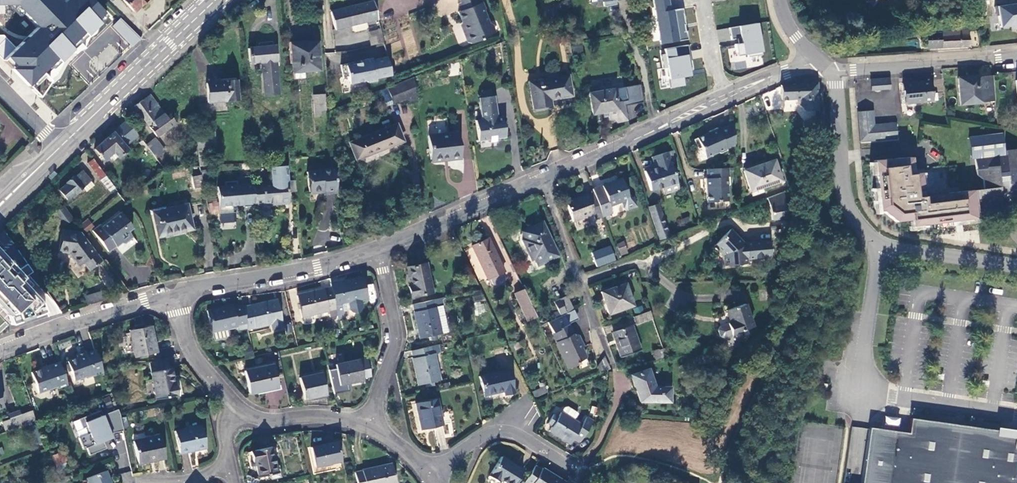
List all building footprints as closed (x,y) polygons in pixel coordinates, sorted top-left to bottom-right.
[(14,5),(35,27),(14,46),(4,35),(0,35),(0,58),(28,88),(106,16),(91,0),(62,0),(0,0),(0,5),(14,5)] [(134,12),(147,0),(123,0),(134,12)] [(483,0),(460,0),(461,3),(458,4),(461,11),(458,12),(462,22),(466,30),(464,34),(467,42),(471,44),(482,40),(481,38),(495,33),(492,24),(488,23),(483,10),(485,10),(482,3),(483,0)] [(662,44),(689,39),(684,8),(672,10),(671,0),(654,0),(662,44)] [(373,2),(330,12),(335,29),(351,26),(352,31),(355,32),(365,30),(367,27),(366,22),(377,19),(373,2)] [(994,8),(996,17),(999,16),(1001,28),(1014,26),(1014,28),(1016,28),(1016,4),(994,8)] [(121,18),(113,25),(132,46),(140,38),(121,18)] [(735,44),(738,57),(765,53),(760,23),(729,28),(732,40),(738,38),(738,43),(735,44)] [(371,46),(383,44),(381,29),(368,31),(371,46)] [(970,47),(968,30),(941,32),(941,33),(926,34),(927,49),(970,47)] [(582,51),(580,41),(572,42),(573,52),(582,51)] [(317,44),(291,46),(294,79),(304,78),(303,73),(319,71),(317,44)] [(657,68),(660,90),(686,85),(685,78),(693,76),(689,46),(664,49),(665,54),(661,54),(663,68),(657,68)] [(276,47),(249,49),(250,65),(261,64),(265,97),(279,95),(276,62),(278,62),(276,47)] [(343,77),(348,76),(350,83),(365,81),(368,82),(376,81),(376,78),(392,75),(387,57),(372,60),(372,59),(361,61),(361,63),(355,64),(355,62),(341,65),(343,77)] [(572,96),(568,76),(529,82),(534,109),(546,107),(545,101),(550,100),(572,96)] [(982,102),(994,101),(992,76),(980,77),(980,76),(957,78),(960,105),(982,103),(982,102)] [(407,105),(416,101),(413,77),(387,88),(393,104),(405,100),(407,105)] [(870,80),(871,91),(889,89),(888,79),(870,80)] [(929,80),(902,83),(902,91),(904,104),(938,101),(937,93),(931,94),(929,80)] [(236,81),(207,83),(208,104),(209,104),(210,112),(229,110),(228,102),(238,101),(236,81)] [(816,84),(794,84),(794,85),(781,86),(780,99),(799,99),(800,107),(805,112),(817,111),(816,84)] [(624,102),(624,107),(643,103),(640,85),(635,86),(637,95),(627,96),(628,101),(624,102)] [(635,86),(589,94),(593,114),(601,113),(602,118),(608,117),(609,120),(614,120),(617,122),(627,120),(624,107),(624,102),(628,101),(627,96),(637,95),(635,86)] [(762,94),(768,109),(774,107),(768,92),(762,94)] [(325,110),(324,95),(313,95),(315,116),(320,116),(320,111),(325,110)] [(156,137),(174,124),(167,114),(165,116),(149,96),(134,107),(156,137)] [(496,139),(506,138),(503,117),(497,117),(495,97),(479,99),(482,120),(476,121),(479,142),(490,140),(491,142),(497,142),(496,139)] [(874,140),(873,125),(872,110),(857,111),(859,141),(874,140)] [(125,146),(138,135),(127,121),(95,149),(109,166),(114,162),(110,156),(113,153),(118,159),(128,150),(125,146)] [(895,123),(873,125),(874,140),(897,138),(895,123)] [(404,142),(397,124),(349,143),(356,161),(404,142)] [(726,149),(734,146),(733,125),(718,131),(717,129),(708,132),(709,134),(693,141),(697,150),(701,149),(705,158),(717,153),(720,154),(727,151),(726,149)] [(460,159),(458,132),(428,136),(430,159),(448,157),(449,161),(460,159)] [(154,139),(146,146),(149,149),(157,159),(165,153),(154,139)] [(146,152),(149,149),(146,146),(142,141),(139,144),(146,152)] [(1004,151),(1005,156),(974,159),(976,175),(982,175),(983,181),(984,189),(974,191),(975,206),(988,204),(1001,203),(1000,198),(1005,198),(1016,196),(1016,149),(1004,151)] [(679,189),(667,152),(652,157),(654,164),(655,168),(644,171),(650,191),(662,187),(664,194),(679,189)] [(913,174),(911,157),(873,161),(873,162),(875,175),(877,188),(879,211),(882,211),(896,222),(910,220),(911,226),(977,218),(975,206),(974,191),(973,190),(949,193),(949,195),(923,198),(923,196),(922,187),(920,173),(913,174)] [(111,192),(115,189),(93,160),(89,164),(103,183),(111,192)] [(780,181),(773,161),(755,167),(755,169),(744,173),(750,191),(762,187),(780,181)] [(253,185),(255,207),(272,206),(272,203),(288,201),(287,182),(288,182),(287,166),(270,168),(271,182),(253,184),(253,185)] [(324,194),(338,192),(335,169),(307,172),(310,194),(323,192),(324,194)] [(727,187),(729,185),(728,169),(706,170),(707,179),(704,179),(705,189),(706,189),(707,203),(728,202),(727,187)] [(90,181),(83,172),(76,177),(75,176),(66,184),(67,185),(60,190),(68,200),(83,188),(86,192),(94,186),(90,181)] [(195,189),(205,188),(202,176),(193,179),(195,189)] [(252,177),(237,179),(237,182),(237,186),(253,185),(253,184),(252,177)] [(622,179),(592,189),(594,194),(603,217),(613,214),(610,207),(629,200),(622,179)] [(255,207),(253,185),(237,186),(237,182),(225,183),(225,187),(218,188),(220,215),(234,214),(233,207),(241,206),(241,204),(243,203),(244,208),(255,207)] [(764,193),(762,187),(750,191),(752,197),(764,193)] [(595,220),(603,217),(594,194),(587,196),(586,195),(565,203),(573,222),(593,215),(595,220)] [(787,218),(784,197),(770,200),(770,206),(768,206),(772,220),(787,218)] [(649,207),(652,216),(661,213),(658,204),(649,207)] [(193,230),(187,205),(165,210),(164,208),(149,211),(150,216),(154,215),(159,238),(168,236),(168,234),(181,231),(182,233),(189,231),(193,230)] [(68,224),(74,219),(64,206),(59,211),(68,224)] [(133,228),(122,213),(102,227),(101,225),(93,231),(109,252),(116,246),(116,245),(118,243),(123,243),(133,236),(129,231),(133,228)] [(678,227),(691,222),(689,216),(676,221),(678,227)] [(87,232),(94,225),(88,218),(80,224),(87,232)] [(537,265),(558,256),(542,222),(522,232),(524,239),(522,240),(531,260),(534,258),(537,265)] [(101,261),(80,234),(62,231),(59,251),(69,253),(79,267),(84,263),(90,270),(101,261)] [(723,256),(724,267),(746,265),(746,260),(770,258),(769,242),(744,244),(744,247),(742,247),(740,244),(740,241),(730,231),(713,246),(723,256)] [(488,239),(472,246),(487,279),(504,272),(488,239)] [(627,251),(624,242),(617,244),(621,254),(627,251)] [(613,260),(618,258),(613,246),(609,248),(613,260)] [(609,248),(592,254),(596,266),(613,260),(609,248)] [(49,311),(0,257),(0,308),(14,324),(49,311)] [(432,294),(425,264),(407,268),(411,286),(409,287),(411,297),(432,294)] [(363,277),(330,284),(331,288),(335,309),(337,316),(344,314),(342,303),(352,301),(349,305),(350,311),(355,314),(360,312),(363,308),(362,303),(357,300),(367,298),(363,277)] [(625,283),(600,292),(608,315),(633,306),(625,283)] [(329,317),(337,316),(335,309),(331,288),(297,295),(301,317),(328,311),(329,317)] [(482,290),(473,292),(476,314),(485,313),(483,301),(484,300),(482,290)] [(523,290),(514,294),(527,321),(536,317),(523,290)] [(85,297),(88,306),(105,300),(102,292),(85,297)] [(566,296),(559,299),(566,313),(573,309),(566,296)] [(444,306),(442,298),(412,305),(420,339),(430,337),(431,341),(437,340),(436,336),(441,335),(435,308),(443,306),(444,306)] [(277,300),(243,308),(247,328),(247,329),(281,322),(277,300)] [(744,304),(725,311),(730,324),(727,325),(727,324),(718,327),(717,330),(719,337),(723,339),(731,337),(730,335),(752,327),(744,304)] [(237,330),(247,328),(243,308),(242,305),(232,307),(232,305),(207,311),(212,333),(228,329),(236,327),(237,330)] [(449,333),(443,306),(435,308),(441,335),(449,333)] [(635,325),(653,319),(650,312),(633,318),(635,325)] [(569,368),(578,364),(577,362),(583,359),(584,355),(580,347),(581,346),(580,343),(581,341),(578,336),(575,335),(573,336),(563,315),(547,322),(569,368)] [(157,353),(151,326),(130,331),(136,357),(157,353)] [(640,350),(631,326),(612,333),(620,357),(640,350)] [(230,337),(228,329),(212,333),(214,341),(230,337)] [(442,353),(440,345),(411,351),(419,386),(439,381),(434,354),(442,353)] [(653,351),(655,361),(662,359),(659,350),(653,351)] [(695,366),(709,364),(705,350),(691,353),(695,366)] [(94,376),(105,373),(104,372),(96,351),(78,358),(69,362),(75,380),(84,378),(86,379),(94,375),(94,376)] [(603,358),(597,366),(599,373),(608,370),(603,358)] [(150,362),(152,372),(170,369),(168,359),(150,362)] [(367,359),(335,365),(339,386),(362,381),(362,378),(370,377),(367,359)] [(58,389),(68,385),(60,363),(50,367),(42,370),(42,369),(32,373),(38,393),(56,387),(58,389)] [(278,388),(273,365),(245,371),(249,395),(278,388)] [(717,368),(710,370),(713,381),(719,375),(717,368)] [(152,372),(151,373),(157,399),(179,395),(176,384),(174,384),(171,369),(170,369),(152,372)] [(508,370),(479,377),(483,396),(503,392),(504,395),(513,393),(508,370)] [(639,402),(670,402),(670,388),(654,387),(648,370),(631,376),(639,402)] [(719,381),(723,385),(732,374),(728,371),(719,381)] [(326,395),(321,374),(300,379),(304,400),(326,395)] [(544,387),(530,393),(533,399),(547,393),(544,387)] [(442,425),(437,400),(415,404),(421,430),(442,425)] [(573,439),(580,443),(593,422),(587,417),(582,425),(574,420),(578,413),(568,407),(565,407),(561,412),(557,417),(553,415),(547,424),(552,427),(549,431),(570,445),(573,439)] [(124,430),(120,411),(104,414),(103,409),(82,413),(84,424),(89,423),(90,430),(79,432),(81,444),(85,443),(87,451),(104,447),(103,440),(111,438),(110,433),(124,430)] [(19,411),(9,415),(14,428),(35,420),(32,411),(20,414),(19,411)] [(45,435),(57,431),(51,415),(39,420),(45,435)] [(6,431),(13,428),(10,419),(3,421),(6,431)] [(912,419),(910,434),(871,429),(863,482),(1016,482),(1016,434),(912,419)] [(201,426),(175,431),(180,454),(189,452),(189,451),(206,447),(201,426)] [(49,445),(60,441),(57,431),(45,435),(49,445)] [(160,436),(134,441),(139,465),(165,459),(160,436)] [(336,442),(310,448),(315,468),(341,461),(336,442)] [(72,446),(63,449),(64,451),(68,461),(69,465),(78,461),(72,446)] [(277,474),(271,448),(251,452),(253,462),(255,462),(258,477),(277,474)] [(66,462),(68,461),(64,451),(61,452),(52,455),(56,466),(66,463),(66,462)] [(501,458),(489,476),(497,482),(499,480),(504,482),(515,482),(523,471),(501,458)] [(68,468),(66,463),(56,466),(58,472),(68,468)] [(354,473),(357,482),(396,482),(392,465),(354,473)] [(535,466),(525,482),(565,482),(542,468),(542,470),(535,466)] [(106,471),(87,478),(89,482),(111,482),(106,471)]
